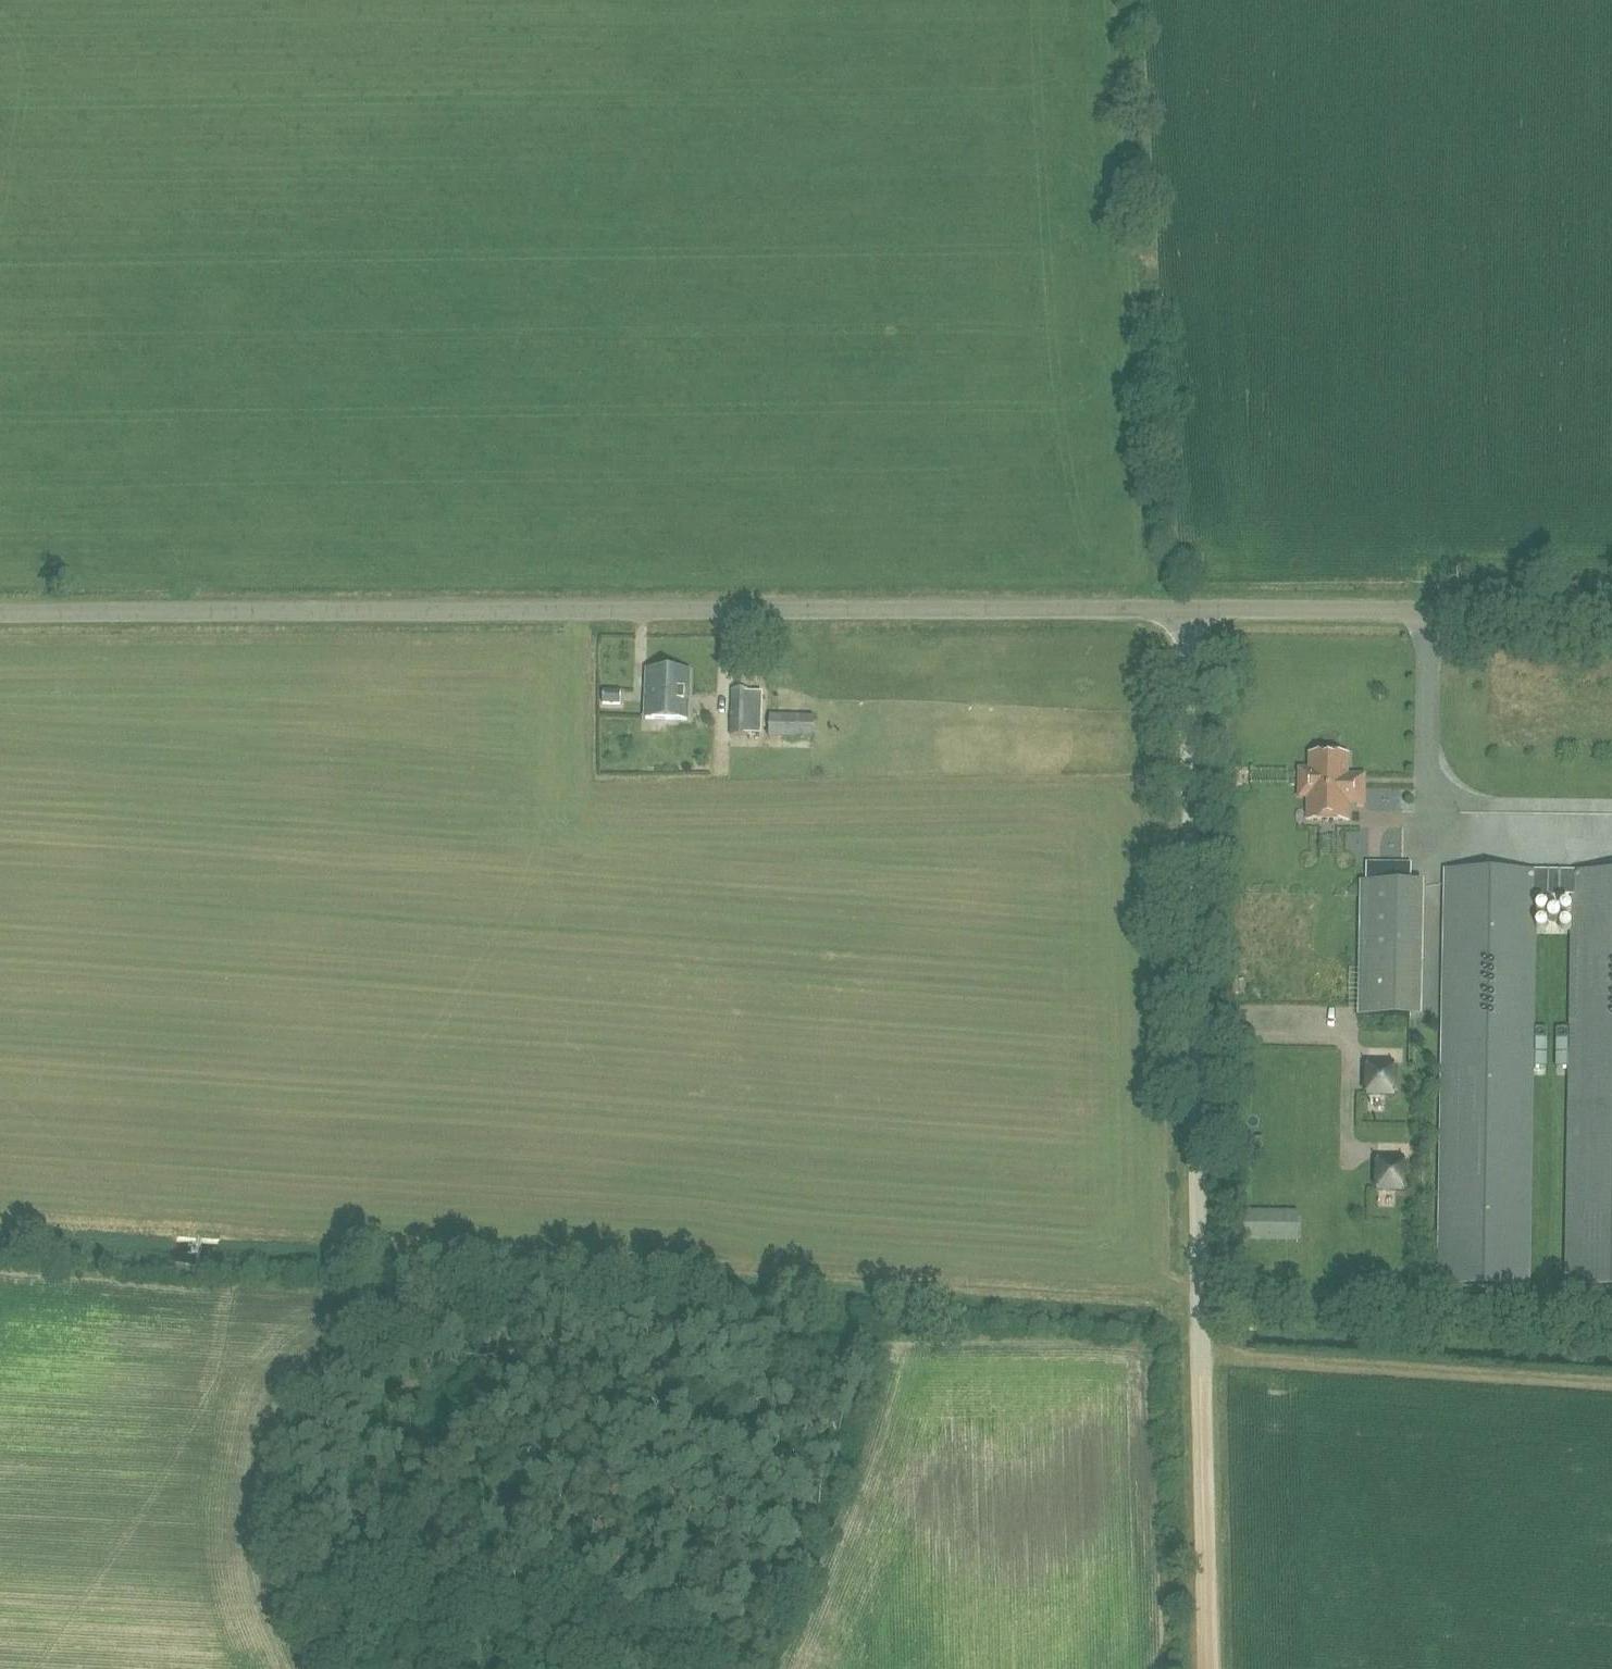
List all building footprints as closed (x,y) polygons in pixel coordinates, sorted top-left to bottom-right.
[(666,719),(668,671),(647,670),(645,718),(666,719)] [(687,720),(689,671),(668,671),(666,719),(687,720)] [(620,705),(620,689),(602,689),(602,704),(620,705)] [(750,690),(730,690),(729,735),(749,736),(750,690)] [(813,739),(814,715),(770,714),(769,738),(813,739)] [(1310,770),(1305,770),(1304,786),(1309,786),(1308,797),(1308,819),(1307,820),(1348,821),(1348,820),(1347,820),(1347,803),(1350,803),(1350,788),(1346,788),(1346,776),(1346,758),(1347,758),(1347,756),(1310,756),(1310,757),(1310,770)] [(1535,895),(1574,895),(1568,1288),(1611,1288),(1611,873),(1446,871),(1440,1286),(1529,1287),(1535,895)] [(1412,883),(1361,882),(1359,1015),(1410,1016),(1412,883)] [(1535,1068),(1546,1068),(1546,1028),(1535,1028),(1535,1068)] [(1556,1068),(1567,1068),(1568,1029),(1557,1029),(1556,1068)] [(1366,1095),(1395,1096),(1395,1067),(1367,1066),(1366,1095)] [(1406,1162),(1405,1162),(1377,1162),(1377,1190),(1405,1191),(1406,1162)]
